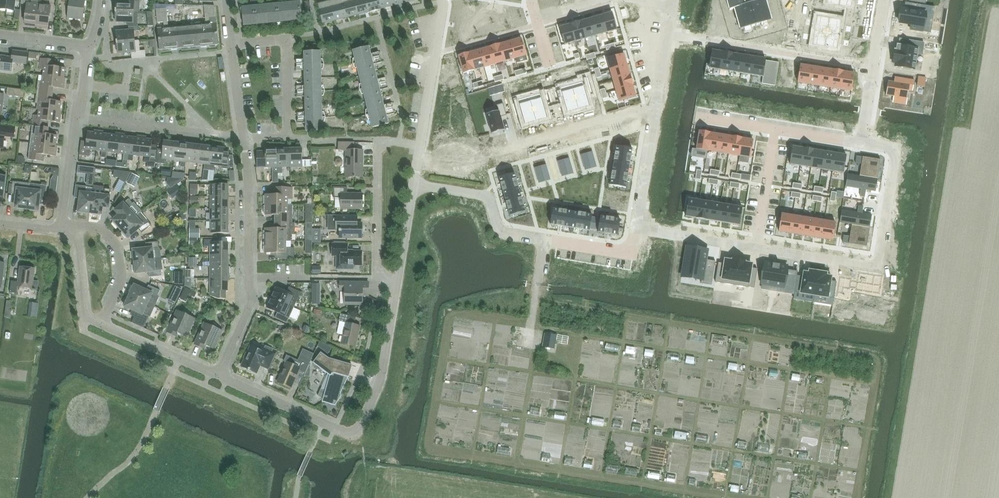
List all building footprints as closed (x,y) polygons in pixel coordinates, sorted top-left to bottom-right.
[(14,10),(15,0),(0,0),(0,9),(14,10)] [(39,5),(40,0),(32,0),(31,4),(27,4),(24,23),(36,25),(39,5)] [(85,0),(66,0),(66,4),(68,5),(67,18),(83,20),(85,0)] [(116,11),(133,11),(134,6),(140,6),(140,0),(128,0),(128,1),(116,0),(116,11)] [(341,0),(332,0),(329,1),(334,21),(346,18),(341,0)] [(354,0),(341,0),(346,18),(357,15),(354,0)] [(366,0),(354,0),(357,15),(369,12),(366,0)] [(378,0),(366,0),(369,12),(381,9),(378,0)] [(392,6),(391,0),(378,0),(381,9),(392,6)] [(730,10),(735,9),(741,30),(772,21),(766,0),(727,0),(730,10)] [(334,21),(329,1),(318,4),(322,24),(334,21)] [(301,19),(300,2),(289,3),(277,4),(265,6),(252,7),(242,8),(244,25),(254,24),(266,23),(279,22),(291,21),(301,19)] [(902,9),(899,23),(911,25),(911,29),(922,31),(930,33),(934,7),(917,4),(915,11),(904,9),(902,9)] [(51,7),(39,5),(36,25),(48,26),(51,7)] [(160,49),(189,47),(218,44),(214,6),(204,6),(206,25),(187,26),(168,28),(166,9),(156,9),(157,23),(163,23),(164,29),(158,29),(160,49)] [(138,12),(133,11),(116,11),(115,22),(125,22),(128,26),(138,26),(138,12)] [(612,13),(602,16),(606,33),(617,30),(612,13)] [(602,16),(591,19),(596,36),(606,33),(602,16)] [(817,16),(815,30),(828,33),(830,18),(817,16)] [(830,18),(828,33),(841,35),(843,20),(830,18)] [(591,19),(581,22),(586,39),(596,36),(591,19)] [(581,22),(570,25),(575,42),(586,39),(581,22)] [(570,25),(560,28),(564,45),(575,42),(570,25)] [(116,32),(117,43),(135,41),(134,30),(116,32)] [(815,30),(813,45),(825,47),(828,33),(815,30)] [(828,33),(825,47),(838,49),(841,35),(828,33)] [(522,38),(511,42),(516,59),(526,56),(522,38)] [(914,69),(917,54),(922,55),(924,43),(904,40),(903,46),(898,46),(897,51),(895,50),(893,63),(895,63),(894,66),(914,69)] [(135,41),(117,43),(118,53),(131,52),(131,58),(145,57),(145,51),(139,51),(138,41),(135,41)] [(511,42),(500,44),(505,62),(516,59),(511,42)] [(500,44),(490,47),(495,65),(505,62),(500,44)] [(370,54),(368,47),(353,50),(356,63),(372,59),(372,58),(379,57),(380,55),(379,52),(370,54)] [(490,47),(480,50),(484,68),(495,65),(490,47)] [(480,50),(469,53),(474,71),(484,68),(480,50)] [(712,50),(709,68),(720,70),(723,52),(722,52),(712,50)] [(27,53),(13,51),(12,58),(0,57),(0,70),(11,71),(12,62),(26,64),(27,53)] [(320,65),(320,58),(320,51),(304,52),(304,60),(296,60),(296,64),(297,64),(304,64),(304,65),(320,65)] [(723,52),(720,70),(731,72),(734,54),(723,52)] [(469,53),(458,56),(463,74),(474,71),(469,53)] [(624,54),(607,59),(610,70),(627,65),(624,54)] [(734,54),(731,72),(741,73),(744,56),(734,54)] [(744,56),(741,73),(752,75),(755,57),(744,56)] [(755,57),(752,75),(763,77),(765,61),(766,59),(755,57)] [(44,70),(43,76),(64,78),(65,68),(52,66),(53,60),(40,58),(39,69),(44,70)] [(375,71),(374,68),(373,65),(382,63),(381,59),(379,59),(372,60),(372,59),(356,63),(359,75),(375,71)] [(763,77),(762,84),(775,86),(779,63),(765,61),(763,77)] [(321,78),(321,71),(320,65),(304,65),(304,66),(297,66),(296,67),(296,71),(304,71),(305,78),(321,78)] [(627,65),(610,70),(613,80),(630,75),(627,65)] [(800,65),(797,82),(808,84),(811,67),(800,65)] [(811,67),(808,84),(819,86),(822,68),(811,67)] [(822,68),(819,86),(829,88),(832,70),(822,68)] [(832,70),(829,88),(841,89),(843,72),(844,71),(832,70)] [(386,81),(386,80),(385,78),(377,80),(375,71),(359,75),(363,89),(378,85),(378,84),(385,82),(386,81)] [(843,72),(841,89),(851,91),(854,74),(843,72)] [(630,75),(613,80),(616,90),(633,86),(630,75)] [(65,78),(64,78),(43,76),(42,82),(37,81),(36,92),(49,94),(49,87),(64,89),(65,78)] [(888,83),(886,95),(894,96),(893,99),(902,100),(902,97),(908,98),(909,89),(913,90),(914,80),(895,77),(894,84),(888,83)] [(918,77),(917,86),(924,87),(926,78),(918,77)] [(321,91),(321,78),(305,78),(305,86),(296,86),(296,90),(297,91),(305,91),(321,91)] [(584,87),(573,90),(579,110),(590,107),(587,96),(593,94),(590,82),(583,84),(584,87)] [(388,88),(388,87),(387,85),(386,84),(378,86),(378,85),(363,89),(366,103),(382,99),(380,90),(388,88)] [(633,86),(616,90),(619,101),(636,96),(633,86)] [(23,97),(24,90),(7,88),(6,95),(23,97)] [(561,90),(555,92),(558,104),(564,103),(567,113),(579,110),(573,90),(562,93),(561,90)] [(321,104),(321,98),(321,91),(305,91),(305,92),(297,93),(296,94),(297,97),(305,97),(305,105),(321,104)] [(48,100),(49,94),(36,92),(35,103),(40,104),(39,109),(60,112),(61,102),(48,100)] [(541,99),(531,102),(536,122),(548,119),(545,108),(551,106),(547,94),(541,96),(541,99)] [(369,115),(385,111),(384,110),(392,108),(392,106),(392,103),(383,105),(382,99),(366,103),(369,115)] [(519,102),(512,104),(516,116),(522,115),(525,125),(536,122),(531,102),(520,105),(519,102)] [(498,111),(487,114),(493,134),(504,131),(501,120),(507,118),(503,103),(496,105),(498,111)] [(322,118),(322,111),(321,104),(305,105),(305,113),(297,113),(297,116),(298,117),(306,117),(306,118),(322,118)] [(61,112),(60,112),(39,109),(38,116),(33,115),(32,126),(44,127),(45,121),(60,123),(61,112)] [(388,124),(386,116),(394,114),(393,110),(392,110),(385,112),(385,111),(369,115),(372,128),(388,124)] [(322,131),(322,124),(322,118),(306,118),(306,119),(298,119),(297,120),(297,124),(306,123),(306,131),(322,131)] [(14,127),(0,125),(0,148),(3,148),(4,137),(13,138),(14,127)] [(44,127),(32,126),(31,137),(35,137),(35,143),(56,146),(57,136),(49,135),(50,128),(44,127)] [(96,151),(99,131),(94,131),(94,133),(88,132),(86,142),(81,141),(79,155),(90,157),(91,150),(96,151)] [(108,152),(110,135),(103,134),(104,132),(99,131),(96,151),(102,152),(101,157),(106,158),(107,152),(108,152)] [(699,131),(696,149),(707,151),(710,133),(699,131)] [(118,154),(120,134),(116,133),(116,135),(110,135),(108,152),(118,154)] [(710,133),(707,151),(708,151),(718,153),(721,135),(710,133),(711,133),(710,133)] [(129,155),(131,137),(125,137),(125,134),(120,134),(118,154),(123,154),(123,160),(128,161),(129,155)] [(721,135),(718,153),(729,154),(732,136),(731,136),(731,137),(721,135)] [(139,156),(142,136),(137,136),(137,138),(131,137),(129,155),(128,161),(133,161),(133,155),(139,156)] [(146,137),(142,136),(139,156),(145,157),(144,163),(147,163),(147,167),(154,168),(155,163),(157,149),(151,149),(152,140),(146,139),(146,137)] [(732,136),(729,154),(739,156),(742,138),(732,136)] [(742,138),(739,156),(750,158),(753,140),(742,138)] [(174,160),(176,143),(164,141),(163,150),(157,149),(156,163),(166,164),(167,159),(174,160)] [(185,168),(186,162),(188,144),(187,144),(188,142),(182,141),(182,144),(176,143),(174,160),(181,161),(180,167),(185,168)] [(363,150),(354,150),(355,142),(338,142),(338,151),(346,151),(345,177),(362,177),(363,150)] [(57,146),(56,146),(35,143),(34,149),(29,149),(28,160),(41,161),(41,155),(55,156),(57,146)] [(198,163),(200,146),(188,144),(186,162),(198,163)] [(212,148),(212,147),(210,165),(209,170),(214,171),(214,165),(222,166),(222,169),(227,169),(227,168),(233,168),(232,156),(229,156),(230,150),(224,150),(224,149),(219,148),(219,145),(213,145),(212,148)] [(209,170),(212,147),(200,146),(198,163),(205,164),(204,169),(209,170)] [(278,167),(278,149),(277,149),(277,146),(271,147),(271,150),(265,150),(265,152),(257,152),(257,167),(278,167)] [(616,146),(615,156),(623,158),(624,148),(616,146)] [(792,147),(789,166),(800,167),(803,148),(792,147)] [(624,148),(623,158),(631,159),(632,149),(624,148)] [(803,148),(800,167),(811,169),(814,150),(803,148)] [(290,166),(290,149),(278,149),(278,167),(290,166)] [(302,149),(290,149),(290,166),(302,166),(302,167),(312,167),(311,160),(302,160),(302,149)] [(814,150),(811,169),(822,171),(825,152),(814,150)] [(825,152),(822,171),(832,173),(835,153),(825,152)] [(835,153),(832,173),(843,174),(847,155),(835,153)] [(615,156),(613,166),(621,167),(623,158),(615,156)] [(857,156),(856,163),(862,164),(860,176),(879,179),(882,160),(857,156)] [(623,158),(621,167),(629,169),(631,159),(623,158)] [(95,174),(95,168),(78,166),(77,172),(95,174)] [(613,166),(611,176),(620,177),(621,167),(613,166)] [(621,167),(620,177),(628,178),(629,169),(621,167)] [(120,177),(114,189),(121,193),(126,183),(132,172),(126,172),(116,170),(115,176),(120,177)] [(140,177),(132,173),(126,183),(134,188),(140,177)] [(515,173),(507,175),(509,185),(517,183),(515,173)] [(848,174),(846,187),(862,189),(861,196),(866,197),(867,190),(876,191),(879,179),(860,176),(848,174)] [(507,175),(499,178),(502,187),(509,185),(507,175)] [(611,176),(610,186),(618,187),(620,177),(611,176)] [(620,177),(618,187),(626,188),(628,178),(620,177)] [(26,209),(29,190),(29,184),(12,182),(12,184),(10,184),(8,194),(17,195),(15,208),(26,209)] [(517,183),(509,185),(512,195),(520,192),(517,183)] [(29,184),(29,190),(26,209),(38,210),(39,198),(45,198),(47,186),(36,184),(29,184)] [(198,184),(190,184),(190,195),(197,195),(198,184)] [(90,213),(92,194),(85,193),(86,187),(76,185),(74,198),(80,199),(78,213),(86,214),(86,212),(90,213)] [(182,191),(177,185),(168,192),(172,199),(182,191)] [(211,185),(210,197),(228,197),(228,185),(211,185)] [(509,185),(502,187),(504,197),(512,195),(509,185)] [(93,186),(92,194),(90,213),(93,213),(93,215),(101,216),(102,205),(108,206),(110,190),(104,189),(104,187),(93,186)] [(265,195),(265,205),(287,206),(287,205),(288,199),(292,199),(292,187),(279,187),(279,195),(265,195)] [(362,209),(362,194),(347,194),(347,187),(333,187),(333,198),(341,198),(341,209),(362,209)] [(520,192),(512,195),(515,204),(523,202),(520,192)] [(512,195),(504,197),(507,206),(515,204),(512,195)] [(228,209),(228,197),(210,197),(210,209),(228,209)] [(113,220),(111,222),(117,228),(118,226),(120,229),(135,217),(141,211),(134,203),(133,204),(129,199),(119,208),(116,211),(119,215),(113,220)] [(688,199),(685,216),(696,218),(696,219),(699,201),(688,199)] [(699,201),(696,219),(707,220),(710,202),(699,201)] [(523,202),(515,204),(518,214),(525,211),(523,202)] [(710,202),(707,220),(718,222),(721,204),(710,202)] [(515,204),(507,206),(510,216),(518,214),(515,204)] [(721,204),(718,222),(728,223),(731,206),(721,204)] [(292,205),(287,205),(287,206),(265,205),(265,215),(277,216),(277,223),(280,223),(292,223),(293,211),(292,211),(292,205)] [(731,206),(728,223),(739,225),(742,208),(731,206)] [(842,210),(840,223),(853,225),(871,228),(873,215),(863,214),(864,207),(859,206),(858,213),(842,210)] [(228,221),(228,209),(210,209),(210,221),(228,221)] [(553,209),(552,217),(561,218),(563,210),(553,209)] [(563,210),(561,218),(571,220),(572,212),(563,210)] [(122,230),(120,232),(126,238),(127,237),(128,238),(138,229),(142,233),(151,225),(147,220),(140,212),(135,217),(120,229),(122,230)] [(572,212),(571,220),(581,221),(582,213),(572,212)] [(582,213),(581,221),(591,223),(592,215),(582,213)] [(781,214),(779,232),(790,233),(793,216),(781,214)] [(361,238),(362,223),(357,223),(357,216),(328,216),(328,231),(339,231),(339,238),(361,238)] [(600,216),(599,224),(609,226),(610,218),(600,216)] [(793,216),(790,233),(800,235),(803,217),(793,216)] [(552,217),(550,225),(560,226),(561,218),(552,217)] [(803,217),(800,235),(811,237),(814,219),(803,217)] [(561,218),(560,226),(570,228),(571,220),(561,218)] [(610,218),(609,226),(619,228),(620,220),(610,218)] [(814,219),(811,237),(822,238),(825,221),(814,219)] [(571,220),(570,228),(580,229),(581,221),(571,220)] [(228,233),(228,221),(210,221),(210,233),(228,233)] [(581,221),(580,229),(589,231),(591,223),(581,221)] [(825,221),(822,238),(833,240),(835,223),(825,221)] [(295,223),(292,223),(280,223),(280,229),(265,229),(265,241),(286,241),(291,241),(291,234),(294,234),(295,223)] [(183,229),(178,224),(174,229),(180,233),(183,229)] [(599,224),(598,232),(608,234),(609,226),(599,224)] [(845,236),(843,243),(868,247),(871,228),(853,225),(851,237),(845,236)] [(609,226),(608,234),(618,236),(619,228),(609,226)] [(210,247),(210,255),(228,255),(228,243),(212,243),(212,240),(204,240),(204,247),(210,247)] [(286,248),(286,241),(265,241),(265,253),(277,253),(277,259),(294,259),(294,248),(286,248)] [(133,251),(132,251),(133,260),(134,259),(134,261),(153,260),(161,259),(160,249),(159,248),(158,242),(145,243),(146,249),(133,250),(133,251)] [(332,256),(340,256),(340,269),(353,269),(353,265),(361,265),(362,250),(347,250),(347,244),(332,244),(332,256)] [(691,249),(687,273),(702,275),(701,281),(701,283),(711,285),(715,261),(708,260),(705,260),(707,252),(691,249)] [(228,267),(228,255),(210,255),(210,262),(203,262),(203,267),(210,267),(228,267)] [(135,265),(133,265),(134,273),(136,272),(136,273),(148,272),(149,277),(162,276),(161,270),(162,269),(161,259),(153,260),(134,261),(135,265)] [(718,263),(715,282),(735,285),(739,261),(732,260),(732,261),(725,260),(725,264),(718,263)] [(739,261),(735,285),(748,287),(755,288),(757,270),(751,268),(752,265),(745,263),(745,262),(739,261)] [(765,263),(761,283),(763,283),(761,289),(794,294),(798,271),(797,271),(796,276),(786,275),(787,269),(787,267),(780,266),(780,265),(773,264),(765,263)] [(17,294),(18,287),(37,290),(38,282),(33,282),(34,269),(20,267),(18,282),(11,281),(10,293),(17,294)] [(230,267),(228,267),(210,267),(210,279),(228,279),(230,279),(230,267)] [(797,276),(795,292),(814,295),(818,272),(809,270),(809,273),(804,272),(803,276),(797,276)] [(818,272),(814,295),(834,299),(837,282),(831,281),(831,277),(826,276),(827,273),(818,272)] [(840,279),(837,294),(843,295),(844,289),(850,290),(850,288),(856,289),(856,291),(880,294),(882,277),(859,273),(857,284),(851,283),(851,280),(840,279)] [(228,292),(228,279),(210,279),(210,291),(209,291),(209,295),(218,299),(226,299),(226,292),(228,292)] [(368,296),(368,283),(340,282),(339,290),(345,291),(345,305),(362,305),(362,296),(368,296)] [(132,285),(129,293),(131,293),(130,296),(154,307),(158,297),(157,296),(160,291),(148,286),(146,291),(134,286),(132,285)] [(276,288),(271,298),(294,308),(301,292),(289,287),(286,293),(276,288)] [(196,293),(185,288),(180,298),(186,302),(190,295),(194,297),(196,293)] [(179,297),(171,294),(168,302),(175,305),(179,297)] [(34,295),(33,309),(40,310),(42,296),(34,295)] [(127,298),(123,305),(125,306),(136,312),(134,317),(132,322),(142,327),(144,322),(146,322),(148,316),(149,317),(154,307),(130,296),(128,299),(127,298)] [(294,308),(271,298),(267,308),(277,313),(275,318),(287,323),(294,308)] [(322,306),(320,298),(312,300),(313,307),(322,306)] [(298,301),(294,311),(301,313),(304,304),(298,301)] [(186,337),(194,319),(189,316),(189,315),(188,313),(187,312),(186,312),(185,312),(184,313),(183,314),(177,311),(167,332),(176,336),(178,333),(186,337)] [(356,346),(360,326),(354,325),(356,317),(340,314),(338,322),(345,323),(341,343),(356,346)] [(477,319),(477,314),(458,314),(457,330),(486,332),(486,320),(477,319)] [(216,328),(217,327),(216,326),(215,324),(214,324),(213,324),(211,324),(210,326),(204,323),(195,345),(204,349),(205,345),(214,349),(222,331),(216,328)] [(297,332),(291,329),(288,335),(294,338),(297,332)] [(544,333),(542,347),(553,349),(556,335),(544,333)] [(269,366),(276,351),(262,345),(259,351),(250,346),(247,353),(246,353),(244,359),(245,359),(241,366),(256,373),(262,363),(269,366)] [(682,355),(682,347),(672,346),(672,355),(682,355)] [(286,363),(277,383),(291,389),(299,370),(305,373),(311,360),(313,354),(303,349),(300,356),(298,361),(286,356),(283,362),(286,363)] [(699,358),(700,350),(691,349),(690,356),(699,358)] [(348,377),(351,366),(328,359),(321,353),(314,363),(330,375),(326,390),(321,389),(318,396),(323,399),(322,401),(335,405),(340,396),(340,393),(347,377),(348,377)] [(560,405),(558,412),(569,414),(570,407),(560,405)] [(637,424),(646,426),(647,419),(638,418),(637,424)] [(861,458),(866,424),(848,421),(844,456),(861,458)] [(680,424),(679,432),(692,433),(692,425),(680,424)] [(701,428),(700,434),(712,437),(713,432),(701,428)] [(800,450),(802,433),(787,431),(785,442),(791,442),(790,448),(800,450)] [(657,435),(657,445),(669,446),(669,435),(657,435)] [(630,460),(630,468),(641,469),(641,461),(630,460)] [(816,462),(802,462),(802,478),(816,478),(816,462)] [(858,473),(859,465),(843,465),(843,473),(858,473)]
